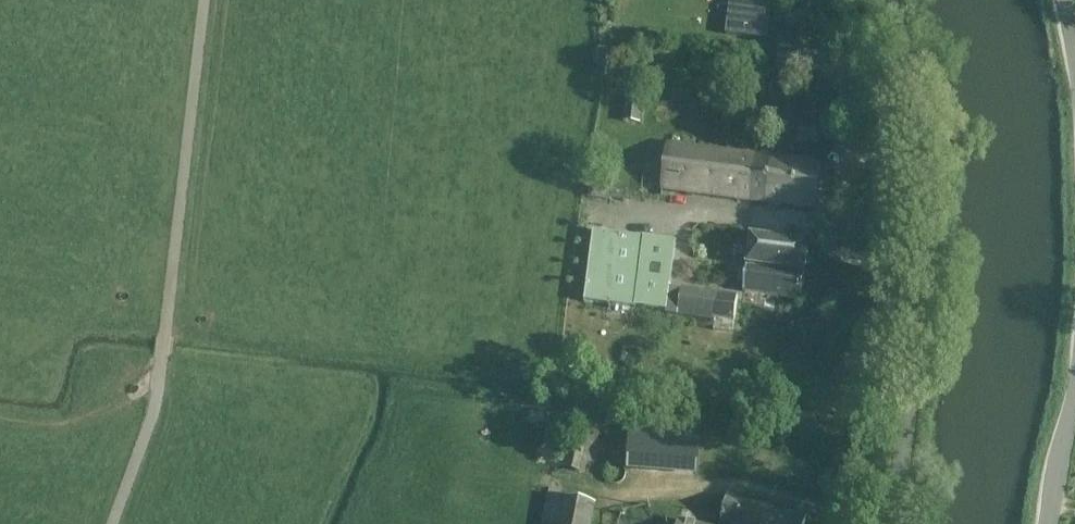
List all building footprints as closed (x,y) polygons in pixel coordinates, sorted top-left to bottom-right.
[(729,33),(770,35),(772,0),(730,0),(729,33)] [(798,139),(819,142),(820,129),(799,127),(798,139)] [(750,200),(756,154),(670,144),(662,190),(750,200)] [(756,154),(750,200),(814,208),(819,161),(756,154)] [(636,308),(636,306),(668,310),(670,290),(677,241),(595,230),(585,301),(636,308)] [(802,298),(809,243),(752,236),(745,291),(802,298)] [(682,289),(681,292),(678,315),(714,321),(715,317),(735,320),(738,297),(682,289)] [(667,314),(678,315),(681,292),(670,290),(668,310),(667,314)] [(699,471),(701,436),(631,430),(628,466),(699,471)] [(807,518),(728,496),(720,523),(806,523),(807,518)] [(595,505),(566,499),(561,523),(592,523),(595,505)]
